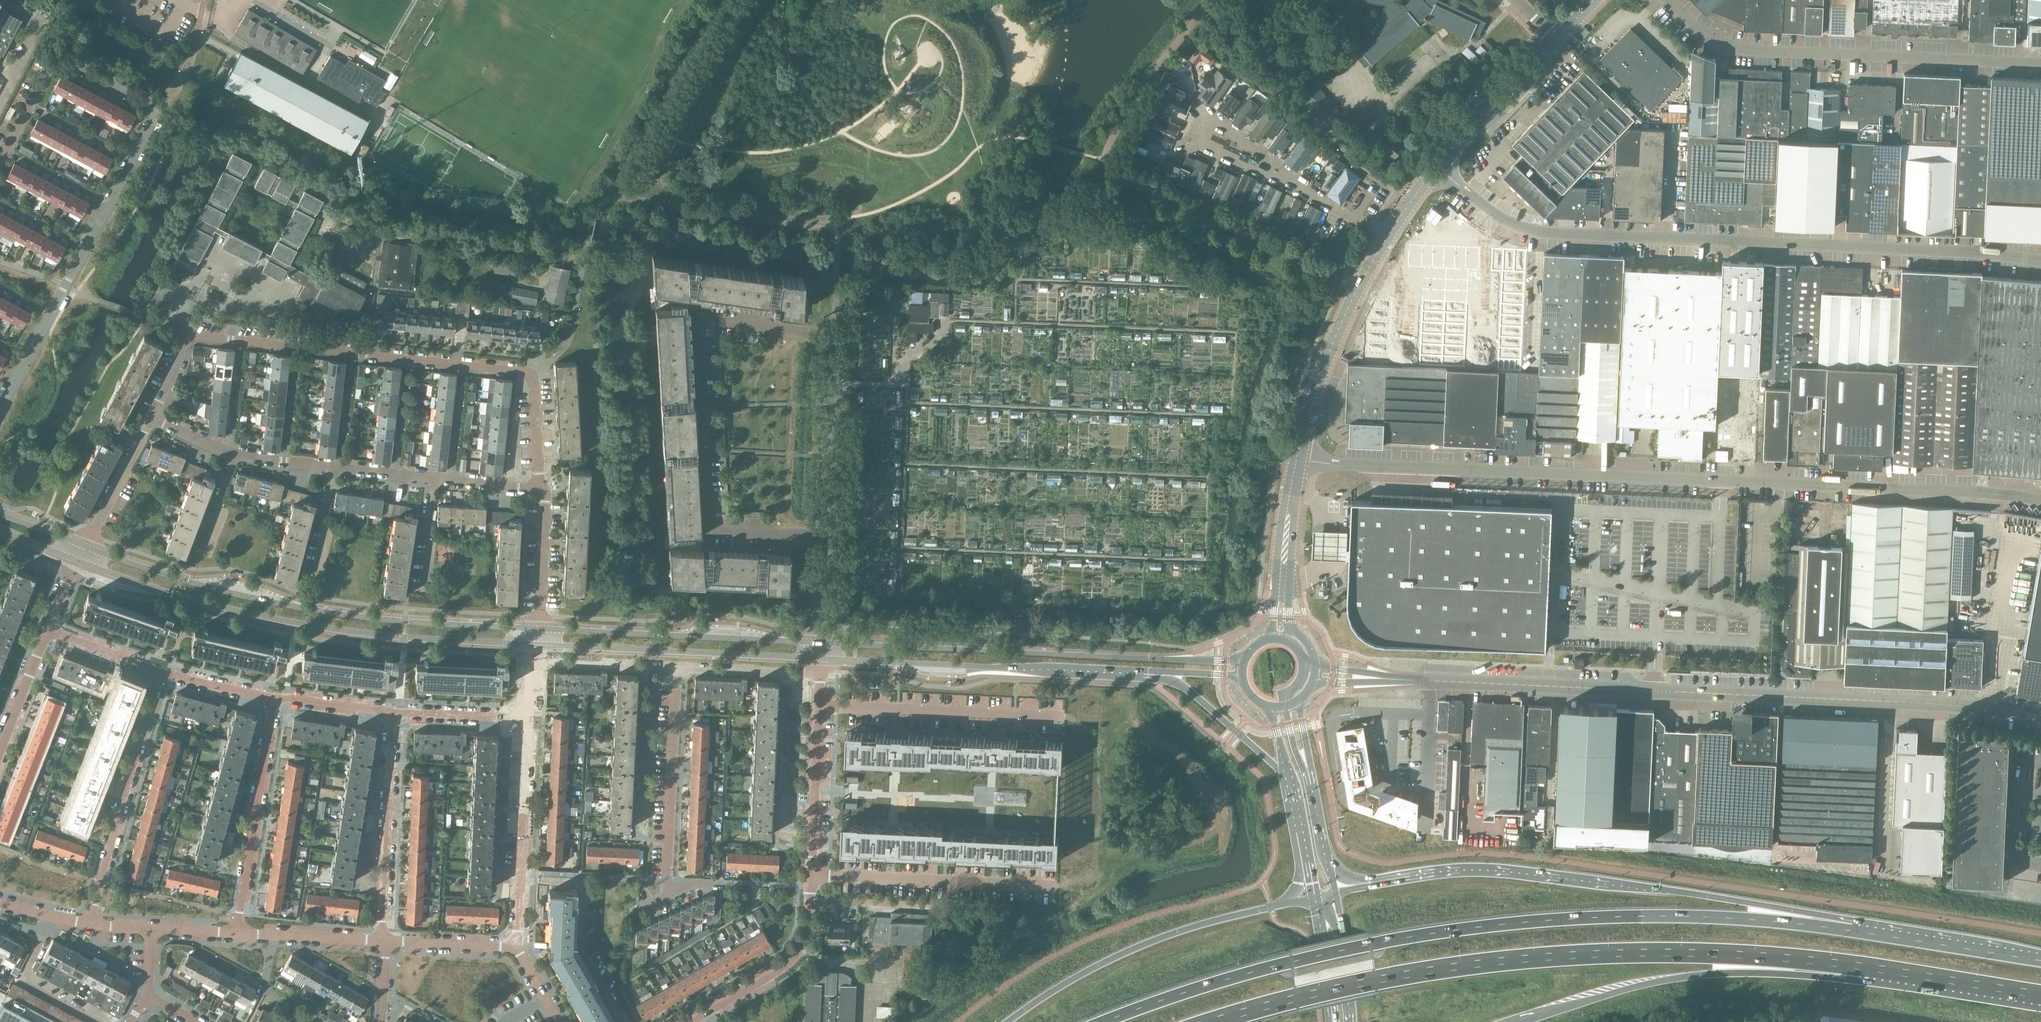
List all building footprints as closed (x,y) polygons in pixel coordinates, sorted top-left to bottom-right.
[(1339,5),(1353,5),(1381,5),(1381,4),(1383,4),(1383,10),(1384,11),(1366,27),(1373,34),(1352,52),(1366,67),(1371,63),(1373,65),(1420,24),(1426,19),(1470,39),(1474,31),(1479,34),(1485,22),(1438,0),(1412,0),(1405,6),(1401,0),(1339,0),(1339,5)] [(1782,32),(1784,0),(1691,0),(1707,15),(1712,10),(1744,23),(1744,30),(1782,32)] [(1782,32),(1822,34),(1823,0),(1784,0),(1782,32)] [(1828,34),(1854,35),(1854,27),(1867,27),(1868,0),(1830,0),(1829,33),(1828,34)] [(1959,0),(1874,0),(1872,32),(1892,33),(1891,37),(1898,38),(1898,34),(1949,36),(1949,25),(1958,25),(1959,0)] [(1969,40),(1993,41),(1993,43),(2015,44),(2015,42),(2015,41),(2016,41),(2022,41),(2023,41),(2024,19),(2025,19),(2026,0),(1971,0),(1969,40)] [(2027,43),(2040,43),(2040,0),(2028,0),(2027,21),(2028,21),(2027,32),(2027,43)] [(2,54),(3,55),(22,21),(0,9),(0,59),(2,54)] [(270,19),(265,16),(264,17),(249,9),(234,33),(249,41),(247,45),(257,51),(259,48),(302,74),(317,50),(269,21),(270,19)] [(1631,29),(1600,60),(1651,110),(1682,78),(1631,29)] [(223,82),(307,129),(304,136),(347,159),(368,120),(241,51),(223,82)] [(1457,57),(1464,64),(1464,63),(1467,61),(1460,54),(1457,57)] [(348,61),(347,63),(346,65),(330,56),(317,78),(359,102),(362,97),(377,106),(386,92),(380,89),(384,82),(348,61)] [(1715,59),(1692,59),(1690,106),(1690,134),(1713,135),(1714,104),(1715,59)] [(1729,79),(1720,78),(1717,135),(1735,136),(1779,138),(1788,138),(1790,109),(1781,109),(1782,71),(1738,69),(1729,68),(1729,79)] [(1162,76),(1159,83),(1165,86),(1168,80),(1177,84),(1180,77),(1166,70),(1162,76)] [(1520,159),(1503,176),(1514,187),(1521,193),(1544,216),(1556,204),(1554,201),(1562,193),(1563,193),(1634,119),(1584,70),(1512,144),(1523,155),(1520,159)] [(1790,109),(1788,138),(1806,139),(1838,140),(1840,90),(1810,88),(1810,73),(1791,71),(1790,109)] [(65,94),(72,81),(75,77),(70,72),(67,78),(61,76),(54,89),(65,94)] [(1901,143),(1957,146),(1960,85),(1960,76),(1904,73),(1901,143)] [(2037,79),(2033,79),(1992,77),(1991,86),(1986,200),(1984,235),(2023,237),(2023,236),(2033,237),(2035,237),(2040,237),(2040,79),(2037,79)] [(72,81),(65,94),(76,100),(83,87),(85,82),(80,78),(77,84),(72,81)] [(1166,90),(1160,102),(1164,103),(1186,114),(1192,100),(1184,97),(1188,89),(1177,84),(1168,80),(1165,86),(1164,89),(1166,90)] [(76,100),(86,106),(93,93),(96,88),(91,84),(88,90),(83,87),(76,100)] [(1316,84),(1304,95),(1333,129),(1343,121),(1339,117),(1342,115),(1341,114),(1342,114),(1317,84),(1316,84)] [(1896,86),(1849,84),(1848,111),(1840,111),(1839,140),(1881,142),(1882,113),(1895,113),(1896,86)] [(1897,231),(1953,233),(1984,235),(1986,200),(1991,86),(1960,85),(1957,146),(1901,143),(1897,231)] [(86,106),(97,111),(104,98),(107,94),(101,90),(98,95),(93,93),(86,106)] [(1232,90),(1218,109),(1229,117),(1243,98),(1232,90)] [(97,111),(108,117),(115,104),(117,99),(112,95),(109,101),(104,98),(97,111)] [(108,117),(118,123),(125,110),(128,105),(123,101),(120,107),(115,104),(108,117)] [(118,123),(116,127),(127,133),(136,115),(138,111),(133,106),(130,112),(125,110),(118,123)] [(10,120),(16,109),(11,107),(6,117),(10,119),(10,120)] [(32,132),(42,138),(49,125),(52,120),(46,116),(43,122),(38,119),(35,126),(30,123),(24,135),(29,137),(32,132)] [(49,125),(42,138),(53,143),(60,130),(62,126),(57,121),(54,127),(49,125)] [(63,149),(70,136),(73,131),(68,127),(65,133),(60,130),(53,143),(63,149)] [(1613,218),(1661,220),(1665,128),(1629,127),(1616,139),(1613,218)] [(74,155),(81,142),(83,137),(78,133),(75,139),(70,136),(63,149),(74,155)] [(1717,137),(1688,136),(1685,210),(1685,218),(1685,221),(1694,222),(1762,225),(1763,204),(1775,205),(1776,183),(1776,179),(1777,179),(1779,138),(1735,136),(1717,135),(1717,137)] [(81,142),(74,155),(84,160),(91,147),(94,143),(89,138),(86,144),(81,142)] [(1779,138),(1775,225),(1813,226),(1817,227),(1817,226),(1824,226),(1824,227),(1825,227),(1826,226),(1833,227),(1834,227),(1837,141),(1779,138)] [(1846,229),(1897,231),(1901,143),(1839,141),(1838,156),(1835,212),(1846,213),(1846,229)] [(96,150),(91,147),(84,160),(95,166),(102,153),(104,148),(99,144),(96,150)] [(359,153),(364,155),(369,147),(364,144),(359,153)] [(115,154),(110,150),(107,156),(102,153),(95,166),(106,172),(115,154)] [(252,163),(233,153),(171,270),(190,280),(199,262),(216,232),(226,237),(222,246),(255,264),(259,255),(268,260),(262,272),(281,282),(284,275),(305,286),(298,299),(334,318),(338,310),(354,318),(366,296),(361,294),(367,283),(333,265),(328,275),(314,268),(310,276),(290,265),(324,201),(305,191),(270,255),(261,251),(262,249),(229,231),(228,233),(218,227),(252,163)] [(20,166),(15,163),(8,176),(19,182),(26,169),(28,164),(23,160),(20,166)] [(26,169),(19,182),(29,187),(36,174),(39,170),(34,165),(30,171),(26,169)] [(36,174),(29,187),(40,193),(47,180),(49,175),(44,171),(41,177),(36,174)] [(47,180),(40,193),(50,199),(57,186),(60,181),(55,177),(52,183),(47,180)] [(57,186),(50,199),(61,204),(68,191),(70,187),(65,183),(62,188),(57,186)] [(1545,215),(1545,216),(1598,218),(1600,218),(1601,186),(1572,185),(1547,216),(1545,215)] [(68,191),(61,204),(71,210),(78,197),(79,197),(81,193),(76,188),(73,194),(68,191)] [(92,198),(87,194),(83,200),(79,197),(78,197),(71,210),(82,216),(89,203),(92,198)] [(1677,218),(1685,218),(1685,210),(1677,209),(1677,218)] [(5,232),(12,219),(13,219),(15,214),(10,210),(7,216),(2,213),(0,216),(0,234),(3,236),(5,232)] [(14,242),(16,237),(23,224),(26,220),(21,215),(17,221),(13,219),(12,219),(5,232),(3,236),(14,242)] [(36,225),(31,221),(28,227),(23,224),(16,237),(27,243),(34,230),(36,225)] [(34,230),(27,243),(37,249),(44,236),(47,231),(42,227),(39,233),(34,230)] [(44,236),(37,249),(48,254),(55,241),(57,237),(52,232),(49,238),(44,236)] [(55,241),(48,254),(59,260),(66,247),(65,247),(68,242),(63,238),(60,244),(55,241)] [(407,245),(383,243),(380,266),(378,279),(379,279),(378,286),(385,287),(385,286),(410,289),(411,278),(414,278),(418,244),(407,243),(407,245)] [(1409,245),(1408,267),(1422,268),(1423,245),(1409,245)] [(1423,245),(1422,268),(1424,268),(1433,268),(1434,246),(1423,245)] [(441,246),(440,253),(447,255),(449,247),(441,246)] [(1434,246),(1433,268),(1444,269),(1445,246),(1434,246)] [(1445,246),(1444,269),(1447,269),(1455,269),(1456,247),(1445,246)] [(1456,247),(1455,269),(1466,270),(1467,247),(1456,247)] [(1467,247),(1466,270),(1469,270),(1479,271),(1480,248),(1467,247)] [(1493,248),(1491,271),(1502,272),(1503,272),(1504,249),(1493,248)] [(1504,249),(1503,272),(1514,272),(1515,250),(1504,249)] [(1515,250),(1514,272),(1525,273),(1526,250),(1515,250)] [(1544,253),(1539,373),(1579,374),(1580,339),(1584,255),(1544,253)] [(1624,257),(1584,255),(1580,339),(1620,340),(1624,257)] [(802,312),(803,278),(653,257),(655,291),(688,296),(688,284),(695,285),(695,290),(767,300),(767,299),(772,300),(771,307),(802,312)] [(1722,261),(1722,272),(1723,272),(1718,372),(1759,374),(1760,363),(1764,263),(1722,261)] [(1791,378),(1791,364),(1796,264),(1764,263),(1760,363),(1759,374),(1759,376),(1767,377),(1791,378)] [(1791,364),(1817,365),(1822,266),(1796,264),(1791,364)] [(518,268),(497,265),(496,274),(517,276),(518,268)] [(1827,366),(1897,369),(1898,359),(1901,296),(1862,295),(1863,268),(1822,266),(1817,365),(1827,366)] [(550,282),(548,289),(549,289),(546,305),(553,306),(552,307),(555,308),(555,307),(563,308),(562,307),(570,271),(571,270),(563,269),(564,268),(561,268),(553,267),(550,282)] [(1659,433),(1657,433),(1656,434),(1656,435),(1656,436),(1655,437),(1655,438),(1655,439),(1655,440),(1655,441),(1655,443),(1655,444),(1656,445),(1656,446),(1656,447),(1658,447),(1658,454),(1678,455),(1678,457),(1681,457),(1681,458),(1702,459),(1703,426),(1716,427),(1718,372),(1723,272),(1722,272),(1625,267),(1618,422),(1659,424),(1659,433)] [(1424,268),(1424,279),(1446,280),(1447,269),(1444,269),(1433,268),(1424,268)] [(1447,269),(1446,280),(1469,281),(1469,270),(1466,270),(1455,269),(1447,269)] [(1901,296),(1898,359),(1978,362),(1981,277),(1981,273),(1902,270),(1901,296)] [(1502,272),(1502,283),(1525,284),(1525,273),(1514,272),(1503,272),(1502,272)] [(1973,467),(1973,471),(2040,476),(2040,281),(1982,276),(1978,362),(1973,467)] [(1424,279),(1423,290),(1446,291),(1446,280),(1424,279)] [(1446,280),(1446,291),(1468,292),(1469,281),(1446,280)] [(1502,283),(1501,294),(1524,295),(1525,284),(1502,283)] [(536,292),(512,287),(511,294),(535,298),(536,292)] [(1423,290),(1423,301),(1445,302),(1446,291),(1423,290)] [(1446,291),(1445,302),(1468,303),(1468,292),(1446,291)] [(2,314),(9,301),(12,297),(7,292),(4,298),(0,296),(0,313),(2,314)] [(931,292),(930,300),(949,302),(950,294),(931,292)] [(377,307),(383,308),(385,295),(378,294),(377,307)] [(1501,294),(1501,305),(1524,306),(1524,295),(1501,294)] [(9,301),(2,314),(13,320),(20,307),(22,302),(17,298),(14,304),(9,301)] [(1366,320),(1388,321),(1389,299),(1376,298),(1366,320)] [(1423,301),(1422,312),(1445,313),(1445,302),(1423,301)] [(950,303),(940,302),(940,314),(949,315),(950,303)] [(1445,302),(1445,313),(1467,314),(1468,303),(1445,302)] [(33,308),(28,304),(25,310),(20,307),(13,320),(24,326),(31,313),(30,313),(33,308)] [(1501,305),(1500,316),(1523,317),(1524,306),(1501,305)] [(929,324),(930,307),(909,306),(907,341),(916,341),(917,332),(928,332),(929,324)] [(682,309),(656,310),(669,538),(702,536),(694,405),(687,406),(687,396),(682,309)] [(381,326),(393,327),(395,311),(382,310),(381,326)] [(393,327),(405,329),(407,312),(395,311),(393,327)] [(407,312),(406,329),(417,330),(419,314),(407,312)] [(542,312),(540,325),(547,326),(549,313),(542,312)] [(1422,312),(1422,323),(1444,324),(1445,313),(1422,312)] [(1445,313),(1444,324),(1466,325),(1467,314),(1445,313)] [(431,315),(419,314),(417,330),(430,331),(431,315)] [(443,316),(431,315),(430,331),(442,333),(443,316)] [(454,334),(456,318),(443,316),(442,333),(454,334)] [(1500,316),(1500,327),(1523,328),(1523,317),(1500,316)] [(480,321),(467,319),(466,335),(478,337),(480,321)] [(1366,320),(1365,331),(1388,332),(1388,321),(1366,320)] [(490,338),(492,322),(480,321),(478,337),(490,338)] [(490,338),(503,340),(504,323),(492,322),(490,338)] [(503,340),(515,341),(516,325),(504,323),(503,340)] [(1422,323),(1421,334),(1444,335),(1444,324),(1422,323)] [(1444,324),(1444,335),(1466,336),(1466,325),(1444,324)] [(516,325),(515,341),(527,342),(528,326),(516,325)] [(528,326),(527,342),(539,344),(541,327),(528,326)] [(1500,327),(1499,338),(1522,339),(1523,328),(1500,327)] [(1365,331),(1364,342),(1387,343),(1388,332),(1365,331)] [(1421,334),(1421,345),(1443,346),(1444,335),(1421,334)] [(1444,335),(1443,346),(1465,347),(1466,336),(1444,335)] [(163,346),(144,336),(130,363),(148,373),(163,346)] [(1499,338),(1499,349),(1522,350),(1522,339),(1499,338)] [(1539,373),(1535,453),(1575,455),(1576,439),(1616,440),(1620,340),(1580,339),(1579,374),(1539,373)] [(1364,342),(1364,353),(1387,354),(1387,343),(1364,342)] [(1421,345),(1420,356),(1442,357),(1443,346),(1421,345)] [(1443,346),(1442,357),(1465,358),(1465,347),(1443,346)] [(7,357),(9,353),(4,348),(1,354),(0,354),(0,370),(7,357)] [(218,348),(216,362),(233,364),(235,350),(218,348)] [(1499,349),(1498,360),(1521,361),(1522,350),(1499,349)] [(193,350),(192,359),(203,360),(204,355),(200,355),(201,351),(193,350)] [(1364,353),(1363,364),(1386,365),(1387,354),(1364,353)] [(274,354),(272,366),(289,368),(290,356),(274,354)] [(1420,356),(1420,367),(1442,368),(1442,357),(1420,356)] [(1442,357),(1442,368),(1464,369),(1465,358),(1442,357)] [(1893,463),(1973,467),(1978,362),(1898,359),(1897,369),(1893,453),(1893,463)] [(323,372),(328,373),(328,372),(345,374),(346,362),(324,360),(323,372)] [(1498,360),(1498,371),(1521,372),(1521,361),(1498,360)] [(215,376),(231,378),(233,364),(216,362),(215,376)] [(555,363),(556,381),(557,394),(578,393),(576,362),(555,363)] [(130,363),(115,390),(133,400),(148,373),(130,363)] [(1495,451),(1535,453),(1539,373),(1521,372),(1498,371),(1492,370),(1402,367),(1348,364),(1346,422),(1350,422),(1350,430),(1351,430),(1351,439),(1355,444),(1371,445),(1371,446),(1384,447),(1384,441),(1393,442),(1433,444),(1444,444),(1449,444),(1496,446),(1495,451)] [(1820,450),(1823,450),(1827,366),(1817,365),(1791,364),(1791,378),(1790,389),(1787,459),(1787,465),(1819,466),(1820,450)] [(289,368),(272,366),(271,378),(287,380),(289,368)] [(379,366),(377,378),(383,378),(400,380),(401,368),(379,366)] [(1834,450),(1833,466),(1882,469),(1883,452),(1893,453),(1897,369),(1827,366),(1823,450),(1834,450)] [(344,386),(345,374),(328,372),(328,373),(327,384),(344,386)] [(455,386),(456,374),(440,372),(440,373),(434,372),(433,379),(439,380),(438,385),(455,386)] [(230,392),(231,378),(215,376),(213,390),(230,392)] [(271,378),(270,390),(286,391),(287,380),(271,378)] [(383,378),(382,390),(398,392),(400,380),(383,378)] [(488,390),(494,391),(511,393),(512,380),(490,378),(488,390)] [(343,397),(344,386),(327,384),(326,396),(343,397)] [(454,398),(455,386),(438,385),(433,384),(432,396),(454,398)] [(1787,459),(1790,389),(1766,388),(1763,458),(1787,459)] [(264,389),(263,401),(268,401),(285,403),(286,391),(270,390),(264,389)] [(133,400),(115,390),(100,418),(114,425),(117,427),(119,428),(133,400)] [(213,390),(212,404),(228,406),(230,392),(213,390)] [(382,390),(380,402),(397,404),(398,392),(382,390)] [(487,402),(493,402),(509,404),(511,393),(494,391),(488,390),(487,402)] [(557,394),(558,425),(579,423),(578,393),(557,394)] [(326,396),(325,408),(341,409),(343,397),(326,396)] [(452,410),(454,398),(432,396),(430,407),(436,408),(452,410)] [(284,415),(285,403),(268,401),(267,413),(284,415)] [(380,402),(379,414),(396,415),(397,404),(380,402)] [(509,404),(493,402),(487,402),(486,414),(508,416),(509,404)] [(212,404),(210,418),(227,420),(228,406),(212,404)] [(340,421),(341,409),(325,408),(324,419),(340,421)] [(451,422),(452,410),(436,408),(435,420),(451,422)] [(282,427),(284,415),(267,413),(261,413),(260,424),(266,425),(282,427)] [(379,414),(378,425),(394,427),(396,415),(379,414)] [(508,416),(486,414),(484,425),(507,428),(508,416)] [(227,420),(210,418),(208,433),(225,435),(227,420)] [(339,433),(340,421),(324,419),(323,431),(339,433)] [(435,420),(433,432),(450,433),(451,422),(435,420)] [(579,423),(558,425),(560,456),(581,455),(579,423)] [(266,425),(264,437),(281,439),(282,427),(266,425)] [(378,425),(377,437),(393,439),(394,427),(378,425)] [(505,440),(507,428),(484,425),(483,437),(505,440)] [(323,431),(322,443),(338,445),(339,433),(323,431)] [(110,445),(112,441),(114,436),(107,432),(102,441),(110,445)] [(433,432),(432,443),(449,445),(450,433),(433,432)] [(281,439),(264,437),(263,449),(264,449),(280,451),(281,439)] [(377,437),(375,449),(392,451),(393,439),(377,437)] [(483,437),(482,449),(504,451),(505,440),(483,437)] [(123,446),(112,441),(109,445),(101,441),(65,509),(84,520),(123,446)] [(338,445),(322,443),(320,456),(322,456),(322,455),(337,457),(338,445)] [(432,443),(431,455),(447,457),(449,445),(432,443)] [(146,460),(158,464),(163,449),(152,444),(146,460)] [(163,449),(158,464),(169,468),(174,453),(163,449)] [(392,451),(375,449),(374,462),(375,462),(375,461),(391,463),(392,451)] [(482,449),(480,461),(503,463),(504,451),(482,449)] [(169,468),(180,473),(184,462),(186,457),(174,453),(169,468)] [(447,457),(431,455),(429,468),(431,468),(431,467),(446,469),(447,457)] [(503,463),(480,461),(479,473),(485,473),(485,474),(486,474),(486,473),(501,475),(503,463)] [(190,464),(184,462),(180,473),(185,474),(190,464)] [(195,466),(190,464),(185,474),(191,477),(195,466)] [(191,477),(193,478),(194,477),(197,478),(201,468),(195,466),(191,477)] [(205,471),(206,472),(206,470),(201,468),(197,478),(202,480),(205,471)] [(568,500),(589,501),(590,470),(575,469),(572,469),(570,469),(568,500)] [(194,477),(193,478),(166,550),(186,557),(215,480),(210,478),(210,473),(206,472),(205,471),(202,480),(197,478),(194,477)] [(234,488),(246,491),(250,475),(238,472),(234,488)] [(246,491),(257,494),(261,478),(250,475),(246,491)] [(257,494),(269,497),(272,481),(261,478),(257,494)] [(281,500),(280,499),(283,488),(284,484),(272,481),(269,497),(281,500)] [(281,500),(286,501),(289,489),(283,488),(280,499),(281,500)] [(286,501),(292,502),(295,491),(289,489),(286,501)] [(346,510),(348,493),(349,490),(344,490),(343,492),(336,491),(334,508),(346,510)] [(295,491),(292,502),(294,503),(297,504),(300,492),(295,491)] [(300,492),(297,504),(304,505),(306,496),(306,494),(300,492)] [(346,510),(358,511),(360,495),(348,493),(346,510)] [(360,495),(358,511),(357,514),(364,515),(365,512),(369,513),(372,497),(373,494),(367,493),(367,496),(360,495)] [(294,503),(275,578),(295,583),(316,503),(310,502),(310,497),(306,496),(304,505),(294,503)] [(381,515),(383,503),(384,499),(372,497),(369,513),(381,515)] [(568,500),(567,531),(587,532),(589,501),(568,500)] [(1351,500),(1348,579),(1347,611),(1347,613),(1350,621),(1358,630),(1366,637),(1375,642),(1388,644),(1527,649),(1546,650),(1548,640),(1546,640),(1546,637),(1548,600),(1548,599),(1550,560),(1551,560),(1553,518),(1551,518),(1552,509),(1351,500)] [(1845,666),(1844,682),(1945,686),(1945,685),(1953,508),(1852,503),(1850,547),(1800,544),(1799,553),(1787,553),(1785,614),(1784,614),(1782,667),(1790,675),(1809,676),(1810,665),(1845,666)] [(401,505),(399,517),(405,518),(407,509),(407,506),(401,505)] [(438,521),(450,522),(451,505),(438,505),(438,521)] [(450,522),(462,522),(462,506),(451,505),(450,522)] [(462,522),(473,523),(474,506),(462,506),(462,522)] [(473,523),(485,524),(486,511),(486,507),(474,506),(473,523)] [(411,509),(407,509),(405,518),(396,517),(384,593),(405,596),(418,514),(411,513),(411,509)] [(521,519),(515,519),(514,515),(510,515),(509,524),(503,524),(500,523),(500,524),(496,601),(517,602),(521,519)] [(1347,531),(1314,530),(1313,559),(1346,560),(1347,531)] [(567,531),(565,562),(586,563),(587,532),(567,531)] [(790,555),(669,549),(671,583),(788,588),(790,555)] [(2017,692),(2040,696),(2040,549),(2017,692)] [(565,562),(564,580),(564,593),(579,594),(582,594),(584,594),(586,563),(565,562)] [(17,569),(5,599),(25,606),(29,594),(32,595),(33,590),(31,590),(36,576),(17,569)] [(86,607),(83,614),(162,642),(166,630),(169,631),(174,616),(167,614),(164,624),(97,601),(98,598),(88,595),(84,607),(86,607)] [(5,599),(0,612),(0,633),(12,638),(18,624),(20,624),(22,620),(20,619),(25,606),(5,599)] [(192,650),(273,668),(276,656),(278,657),(279,652),(285,654),(286,649),(280,648),(282,642),(275,641),(273,650),(204,635),(205,632),(195,630),(192,642),(193,642),(192,650)] [(4,658),(6,659),(8,655),(6,653),(12,638),(0,634),(0,669),(4,658)] [(1948,638),(1945,685),(1981,687),(1983,639),(1948,638)] [(304,666),(303,674),(373,682),(373,687),(386,689),(388,671),(390,671),(392,656),(385,655),(384,665),(314,657),(314,654),(311,654),(312,649),(305,648),(303,665),(304,666)] [(115,695),(121,678),(112,675),(113,672),(107,670),(107,672),(64,655),(57,673),(115,695)] [(1575,657),(1575,667),(1584,668),(1585,658),(1575,657)] [(500,676),(429,672),(429,670),(419,669),(419,681),(420,682),(420,690),(503,693),(504,681),(506,681),(507,666),(500,666),(500,676)] [(616,688),(617,674),(606,674),(607,671),(601,671),(601,673),(555,671),(554,690),(602,692),(603,687),(616,688)] [(616,688),(615,706),(636,707),(637,694),(639,694),(639,689),(637,689),(638,675),(617,674),(616,688)] [(110,708),(129,715),(141,685),(121,678),(115,695),(110,708)] [(756,694),(757,681),(746,681),(747,678),(741,678),(741,680),(695,678),(694,697),(743,699),(743,694),(756,694)] [(755,712),(776,713),(777,701),(779,700),(779,696),(777,695),(778,682),(757,681),(756,694),(755,712)] [(221,705),(177,692),(172,710),(218,723),(220,718),(233,722),(236,709),(226,707),(227,704),(221,702),(221,705)] [(48,697),(43,709),(58,714),(62,703),(48,697)] [(1439,700),(1437,730),(1438,730),(1463,731),(1465,701),(1439,700)] [(1524,812),(1520,812),(1524,706),(1510,705),(1506,705),(1492,704),(1488,704),(1473,703),(1471,764),(1486,765),(1483,818),(1495,818),(1495,811),(1504,811),(1504,812),(1524,813),(1524,812)] [(1552,706),(1529,705),(1524,810),(1524,818),(1536,818),(1535,826),(1545,826),(1546,806),(1543,806),(1544,790),(1538,790),(1538,782),(1546,782),(1546,766),(1549,766),(1552,706)] [(635,720),(636,707),(615,706),(614,738),(635,739),(635,726),(637,725),(638,721),(635,720)] [(117,745),(129,715),(110,708),(98,738),(117,745)] [(1577,712),(1565,711),(1565,722),(1566,722),(1564,765),(1561,830),(1611,833),(1612,819),(1644,821),(1649,821),(1654,718),(1654,716),(1654,710),(1617,708),(1617,714),(1577,712)] [(43,709),(39,720),(53,726),(58,714),(43,709)] [(236,709),(233,722),(227,741),(247,746),(251,733),(253,733),(255,729),(253,728),(256,714),(236,709)] [(776,713),(755,712),(754,744),(775,745),(775,732),(778,732),(778,727),(776,727),(776,713)] [(1778,715),(1733,713),(1732,730),(1698,729),(1694,819),(1692,842),(1772,846),(1772,835),(1773,813),(1778,715)] [(1782,759),(1778,840),(1817,842),(1816,858),(1871,860),(1878,719),(1868,719),(1868,718),(1868,719),(1785,715),(1784,715),(1782,759)] [(553,716),(553,729),(568,729),(569,717),(553,716)] [(353,741),(355,728),(345,726),(345,723),(340,722),(339,725),(294,718),(291,736),(339,744),(340,739),(353,741)] [(1694,796),(1696,760),(1697,731),(1688,731),(1679,730),(1664,730),(1665,724),(1659,718),(1654,718),(1649,821),(1648,840),(1692,842),(1693,820),(1694,796)] [(39,720),(34,731),(49,737),(53,726),(39,720)] [(693,723),(693,735),(708,736),(709,724),(693,723)] [(355,728),(353,741),(350,760),(371,763),(373,750),(375,750),(376,745),(374,744),(376,731),(355,727),(355,728)] [(1918,729),(1896,728),(1896,740),(1892,823),(1902,823),(1900,868),(1941,870),(1946,752),(1916,751),(1917,730),(1918,729)] [(553,729),(552,741),(568,741),(568,729),(553,729)] [(1344,774),(1345,774),(1346,780),(1348,790),(1372,786),(1372,782),(1373,782),(1372,776),(1371,776),(1365,741),(1366,741),(1367,741),(1366,735),(1365,735),(1364,736),(1364,730),(1338,730),(1344,768),(1343,768),(1344,774)] [(1463,731),(1438,730),(1438,738),(1434,826),(1452,827),(1457,827),(1457,830),(1459,830),(1463,731)] [(30,743),(44,748),(49,737),(34,731),(30,743)] [(476,748),(477,735),(466,735),(466,731),(461,731),(460,734),(415,731),(414,750),(462,753),(462,747),(476,748)] [(847,732),(846,761),(862,761),(932,764),(932,760),(1046,765),(1046,766),(1062,767),(1063,742),(847,732)] [(1958,735),(1952,881),(2002,884),(2008,737),(2008,736),(2007,736),(2006,736),(1998,735),(1972,734),(1964,734),(1963,734),(1960,734),(1958,734),(1958,735)] [(476,748),(475,768),(496,769),(496,755),(499,754),(499,750),(497,749),(497,736),(477,735),(476,748)] [(693,735),(692,748),(708,748),(708,736),(693,735)] [(162,748),(177,752),(180,740),(165,736),(162,748)] [(106,775),(117,745),(98,738),(86,767),(106,775)] [(612,769),(633,770),(634,757),(636,757),(636,752),(634,752),(635,739),(614,738),(612,769)] [(239,776),(247,746),(227,741),(219,771),(239,776)] [(568,741),(552,741),(551,753),(567,754),(568,741)] [(30,743),(25,754),(40,760),(44,748),(30,743)] [(774,758),(775,745),(754,744),(752,776),(773,777),(774,764),(776,764),(776,759),(774,758)] [(159,760),(174,764),(177,752),(162,748),(159,760)] [(692,748),(692,760),(707,761),(708,748),(692,748)] [(566,766),(567,754),(551,753),(551,765),(566,766)] [(40,760),(25,754),(21,765),(36,771),(40,760)] [(294,763),(304,764),(305,757),(295,755),(294,763)] [(155,771),(171,775),(174,764),(159,760),(155,771)] [(350,760),(345,792),(366,796),(371,763),(350,760)] [(692,760),(691,772),(707,773),(707,761),(692,760)] [(286,774),(302,777),(304,765),(304,764),(294,763),(288,762),(286,774)] [(21,765),(17,777),(31,782),(36,771),(21,765)] [(551,765),(550,777),(566,778),(566,766),(551,765)] [(95,803),(106,775),(86,767),(75,795),(95,803)] [(473,798),(494,799),(495,786),(497,786),(497,781),(495,781),(496,769),(475,768),(473,798)] [(633,770),(612,769),(611,802),(631,803),(632,789),(634,789),(635,784),(632,784),(633,770)] [(152,783),(167,787),(171,775),(155,771),(152,783)] [(231,807),(239,776),(219,771),(211,802),(231,807)] [(691,772),(691,784),(706,785),(707,773),(691,772)] [(302,777),(286,774),(284,786),(300,789),(302,777)] [(413,787),(428,788),(429,775),(413,775),(413,787)] [(751,808),(772,809),(772,795),(775,795),(775,791),(773,790),(773,777),(752,776),(751,808)] [(17,777),(12,788),(27,794),(31,782),(17,777)] [(565,790),(566,778),(550,777),(550,789),(565,790)] [(149,795),(164,799),(167,787),(152,783),(149,795)] [(691,784),(690,796),(706,797),(706,785),(691,784)] [(284,786),(283,799),(298,801),(300,789),(284,786)] [(428,788),(413,787),(412,799),(428,800),(428,788)] [(8,799),(22,805),(27,794),(12,788),(8,799)] [(565,802),(565,790),(550,789),(549,802),(565,802)] [(1409,824),(1417,802),(1383,790),(1371,811),(1394,819),(1394,820),(1400,822),(1400,821),(1409,824)] [(995,791),(994,803),(1024,804),(1025,793),(995,791)] [(345,792),(340,823),(361,826),(366,796),(345,792)] [(95,803),(75,795),(65,821),(84,829),(95,803)] [(146,807),(161,811),(164,799),(149,795),(146,807)] [(690,796),(689,809),(705,809),(706,797),(690,796)] [(493,831),(494,799),(473,798),(472,830),(493,831)] [(22,805),(8,799),(3,811),(18,816),(22,805)] [(283,799),(281,811),(296,813),(298,801),(283,799)] [(412,799),(411,811),(427,812),(428,800),(412,799)] [(223,836),(231,807),(211,802),(203,829),(223,836)] [(564,815),(565,802),(549,802),(548,814),(564,815)] [(631,803),(611,802),(609,828),(630,829),(630,820),(633,820),(633,816),(631,815),(631,803)] [(143,818),(158,823),(161,811),(146,807),(143,818)] [(771,822),(772,809),(751,808),(750,835),(770,836),(771,827),(773,827),(773,822),(771,822)] [(689,809),(689,821),(704,821),(705,809),(689,809)] [(3,811),(0,819),(0,823),(13,828),(18,816),(3,811)] [(279,823),(294,825),(296,813),(281,811),(279,823)] [(411,824),(426,824),(427,812),(411,811),(411,824)] [(548,814),(548,826),(564,827),(564,815),(548,814)] [(139,830),(154,834),(158,823),(143,818),(139,830)] [(689,821),(688,833),(704,834),(704,821),(689,821)] [(0,823),(0,836),(9,839),(13,828),(0,823)] [(294,825),(279,823),(277,835),(292,837),(294,825)] [(340,823),(335,853),(356,856),(361,826),(340,823)] [(843,823),(842,851),(1058,861),(1059,837),(1043,836),(1043,837),(944,832),(944,828),(859,824),(859,823),(843,823)] [(410,836),(426,837),(426,824),(411,824),(410,836)] [(563,839),(564,827),(548,826),(547,838),(563,839)] [(39,846),(46,848),(51,834),(38,829),(33,845),(39,847),(39,846)] [(223,836),(203,829),(195,858),(215,863),(223,836)] [(154,834),(139,830),(136,842),(151,846),(154,834)] [(472,830),(470,862),(491,863),(493,831),(472,830)] [(688,833),(688,845),(703,846),(704,834),(688,833)] [(63,838),(51,834),(46,848),(52,850),(52,852),(58,854),(63,838)] [(277,835),(275,847),(290,849),(292,837),(277,835)] [(410,848),(425,849),(426,837),(410,836),(410,848)] [(75,842),(63,838),(58,854),(63,856),(64,854),(70,857),(75,842)] [(562,851),(563,839),(547,838),(547,851),(562,851)] [(75,842),(70,857),(77,859),(76,860),(82,862),(88,847),(75,842)] [(136,842),(133,854),(148,858),(151,846),(136,842)] [(687,857),(703,858),(703,846),(688,845),(687,857)] [(593,861),(599,862),(600,847),(587,846),(586,863),(593,863),(593,861)] [(275,847),(273,859),(288,861),(290,849),(275,847)] [(606,864),(612,864),(613,847),(600,847),(599,862),(606,862),(606,864)] [(618,863),(625,863),(626,848),(613,847),(612,864),(618,864),(618,863)] [(409,860),(425,861),(425,849),(410,848),(409,860)] [(626,848),(625,863),(632,864),(632,865),(638,865),(639,849),(626,848)] [(562,851),(547,851),(546,863),(562,864),(562,851)] [(335,853),(331,880),(352,883),(356,857),(335,853)] [(732,868),(739,869),(740,854),(727,853),(726,870),(732,870),(732,868)] [(133,854),(130,865),(145,870),(148,858),(133,854)] [(746,871),(752,871),(753,854),(740,854),(739,869),(746,869),(746,871)] [(758,870),(765,870),(766,855),(753,854),(752,871),(758,871),(758,870)] [(766,855),(765,870),(772,870),(772,872),(778,872),(779,856),(766,855)] [(703,858),(687,857),(687,870),(702,871),(703,858)] [(288,861),(273,859),(271,871),(286,873),(288,861)] [(409,860),(408,872),(424,873),(425,861),(409,860)] [(490,890),(491,863),(470,862),(469,889),(490,890)] [(145,870),(130,865),(126,878),(141,882),(145,870)] [(173,885),(179,887),(183,872),(170,869),(166,885),(172,887),(173,885)] [(271,871),(269,883),(285,885),(286,873),(271,871)] [(185,890),(192,891),(195,875),(183,872),(179,887),(186,888),(185,890)] [(423,885),(424,873),(408,872),(408,885),(423,885)] [(198,891),(204,892),(208,878),(195,875),(192,891),(198,892),(198,891)] [(208,878),(204,892),(211,894),(211,895),(217,897),(221,881),(208,878)] [(269,883),(267,895),(283,897),(285,885),(269,883)] [(407,897),(423,898),(423,885),(408,885),(407,897)] [(543,916),(547,917),(547,921),(551,921),(550,942),(572,944),(574,909),(571,909),(571,901),(577,902),(577,889),(571,889),(571,892),(549,891),(548,908),(544,908),(544,909),(545,909),(544,916),(543,916)] [(312,910),(319,910),(321,895),(307,894),(305,910),(312,911),(312,910)] [(283,897),(267,895),(265,907),(287,911),(289,898),(283,897)] [(325,913),(331,913),(333,897),(321,895),(319,910),(326,911),(325,913)] [(707,895),(707,898),(702,898),(702,901),(702,916),(720,917),(721,902),(714,901),(714,896),(707,895)] [(338,913),(344,913),(346,898),(333,897),(331,913),(338,914),(338,913)] [(407,897),(407,909),(422,910),(423,898),(407,897)] [(346,898),(344,913),(351,914),(351,916),(357,916),(359,900),(346,898)] [(702,916),(702,901),(696,900),(696,903),(691,903),(691,906),(691,921),(702,921),(702,916)] [(452,920),(459,921),(460,906),(447,905),(446,922),(452,922),(452,920)] [(691,921),(691,906),(685,905),(685,908),(680,908),(680,911),(680,926),(691,926),(691,921)] [(466,923),(472,923),(473,906),(460,906),(459,921),(466,921),(466,923)] [(478,922),(485,922),(486,907),(473,906),(472,923),(478,923),(478,922)] [(486,907),(485,922),(491,922),(491,924),(498,924),(499,908),(486,907)] [(422,910),(407,909),(406,921),(422,922),(422,910)] [(752,913),(758,923),(765,919),(759,909),(752,913)] [(680,926),(680,911),(674,911),(674,913),(669,913),(669,916),(669,931),(680,932),(680,926)] [(892,912),(892,917),(870,916),(869,941),(891,941),(891,942),(932,943),(933,922),(930,922),(931,914),(892,912)] [(669,931),(669,916),(663,916),(663,918),(658,918),(658,921),(658,936),(669,937),(669,931)] [(658,936),(658,921),(652,921),(652,923),(647,923),(647,926),(647,941),(658,942),(658,936)] [(840,925),(829,924),(828,944),(839,944),(840,925)] [(840,925),(839,944),(851,944),(852,925),(840,925)] [(647,941),(647,926),(641,926),(641,928),(636,928),(636,932),(628,931),(628,946),(647,947),(647,941)] [(708,927),(701,931),(704,935),(710,932),(708,927)] [(763,930),(752,937),(760,950),(771,944),(763,930)] [(695,935),(698,939),(704,935),(701,931),(695,935)] [(3,935),(0,942),(0,951),(7,955),(14,941),(3,935)] [(752,937),(742,943),(750,956),(760,950),(752,937)] [(36,973),(49,980),(66,946),(53,939),(44,957),(44,958),(36,973)] [(686,940),(679,944),(682,948),(688,945),(686,940)] [(25,947),(14,941),(7,955),(18,960),(23,950),(25,947)] [(742,943),(731,949),(739,962),(750,956),(742,943)] [(673,948),(675,952),(682,948),(679,944),(673,948)] [(49,980),(61,987),(79,953),(66,946),(49,980)] [(548,950),(570,989),(568,990),(586,1021),(612,1021),(587,979),(590,978),(572,948),(553,947),(548,950)] [(731,949),(721,955),(728,969),(739,962),(731,949)] [(29,953),(23,950),(18,960),(15,966),(21,969),(29,953)] [(92,960),(79,953),(61,987),(74,994),(92,960)] [(663,953),(657,957),(659,962),(666,958),(663,953)] [(186,971),(192,974),(200,960),(189,954),(179,973),(184,976),(186,971)] [(284,968),(295,974),(303,960),(292,954),(288,960),(287,962),(287,963),(284,968)] [(728,969),(721,955),(710,961),(718,975),(728,969)] [(650,961),(653,965),(659,962),(657,957),(650,961)] [(105,967),(92,960),(75,994),(87,1001),(105,967)] [(192,974),(203,980),(211,966),(200,960),(192,974)] [(303,960),(295,974),(292,980),(303,986),(306,981),(314,966),(303,960)] [(718,975),(710,961),(700,968),(707,981),(718,975)] [(203,980),(215,986),(222,972),(211,966),(203,980)] [(306,981),(317,987),(325,973),(314,966),(306,981)] [(634,970),(637,975),(643,971),(641,966),(634,970)] [(118,974),(105,967),(87,1001),(100,1007),(118,974)] [(707,981),(700,968),(689,974),(697,987),(707,981)] [(827,971),(826,975),(813,974),(812,983),(806,982),(807,983),(805,1021),(855,1021),(857,985),(848,984),(848,978),(852,979),(851,977),(850,976),(847,974),(846,973),(844,972),(827,971)] [(215,986),(225,992),(233,977),(222,972),(215,986)] [(328,993),(336,979),(325,973),(317,987),(328,993)] [(126,991),(132,981),(118,974),(100,1007),(113,1015),(120,1018),(130,999),(124,995),(126,991)] [(689,974),(679,980),(686,993),(697,987),(689,974)] [(236,998),(244,983),(233,977),(225,992),(236,998)] [(328,993),(338,999),(347,985),(336,979),(328,993)] [(288,987),(277,980),(274,985),(285,992),(288,987)] [(679,980),(668,986),(676,1000),(686,993),(679,980)] [(170,988),(182,994),(185,988),(174,982),(170,988)] [(256,989),(244,983),(236,998),(248,1004),(256,989)] [(8,994),(14,997),(19,987),(13,984),(8,994)] [(338,999),(349,1005),(357,991),(347,985),(338,999)] [(668,986),(658,992),(665,1006),(676,1000),(668,986)] [(19,987),(14,997),(19,1000),(25,990),(19,987)] [(293,989),(288,987),(285,992),(290,995),(293,989)] [(30,992),(25,990),(19,1000),(24,1003),(30,992)] [(357,991),(349,1005),(348,1008),(352,1014),(357,1017),(360,1012),(363,1006),(364,1007),(365,1005),(365,1004),(369,998),(357,991)] [(30,992),(24,1003),(29,1006),(35,995),(30,992)] [(658,992),(647,998),(655,1012),(665,1006),(658,992)] [(29,1006),(35,1009),(40,998),(35,995),(29,1006)] [(304,1002),(309,1005),(312,1000),(307,997),(304,1002)] [(59,1021),(56,1020),(51,1017),(45,1014),(40,1012),(35,1009),(29,1006),(24,1003),(19,1000),(15,998),(10,1006),(3,1003),(0,1009),(0,1021),(59,1021)] [(40,998),(35,1009),(40,1011),(46,1001),(40,998)] [(655,1012),(647,998),(636,1005),(644,1018),(655,1012)] [(40,1011),(45,1014),(51,1004),(46,1001),(40,1011)] [(45,1014),(51,1017),(56,1007),(51,1004),(45,1014)] [(316,1009),(321,1012),(324,1007),(318,1004),(316,1009)] [(51,1017),(56,1020),(62,1009),(56,1007),(51,1017)] [(263,1008),(259,1015),(258,1015),(257,1017),(258,1017),(255,1021),(270,1021),(276,1011),(271,1009),(270,1012),(263,1008)] [(60,1021),(62,1021),(67,1012),(62,1009),(56,1020),(60,1021)] [(270,1021),(284,1021),(285,1020),(279,1017),(281,1013),(276,1011),(270,1021)] [(62,1021),(68,1021),(72,1015),(67,1012),(62,1021)]
